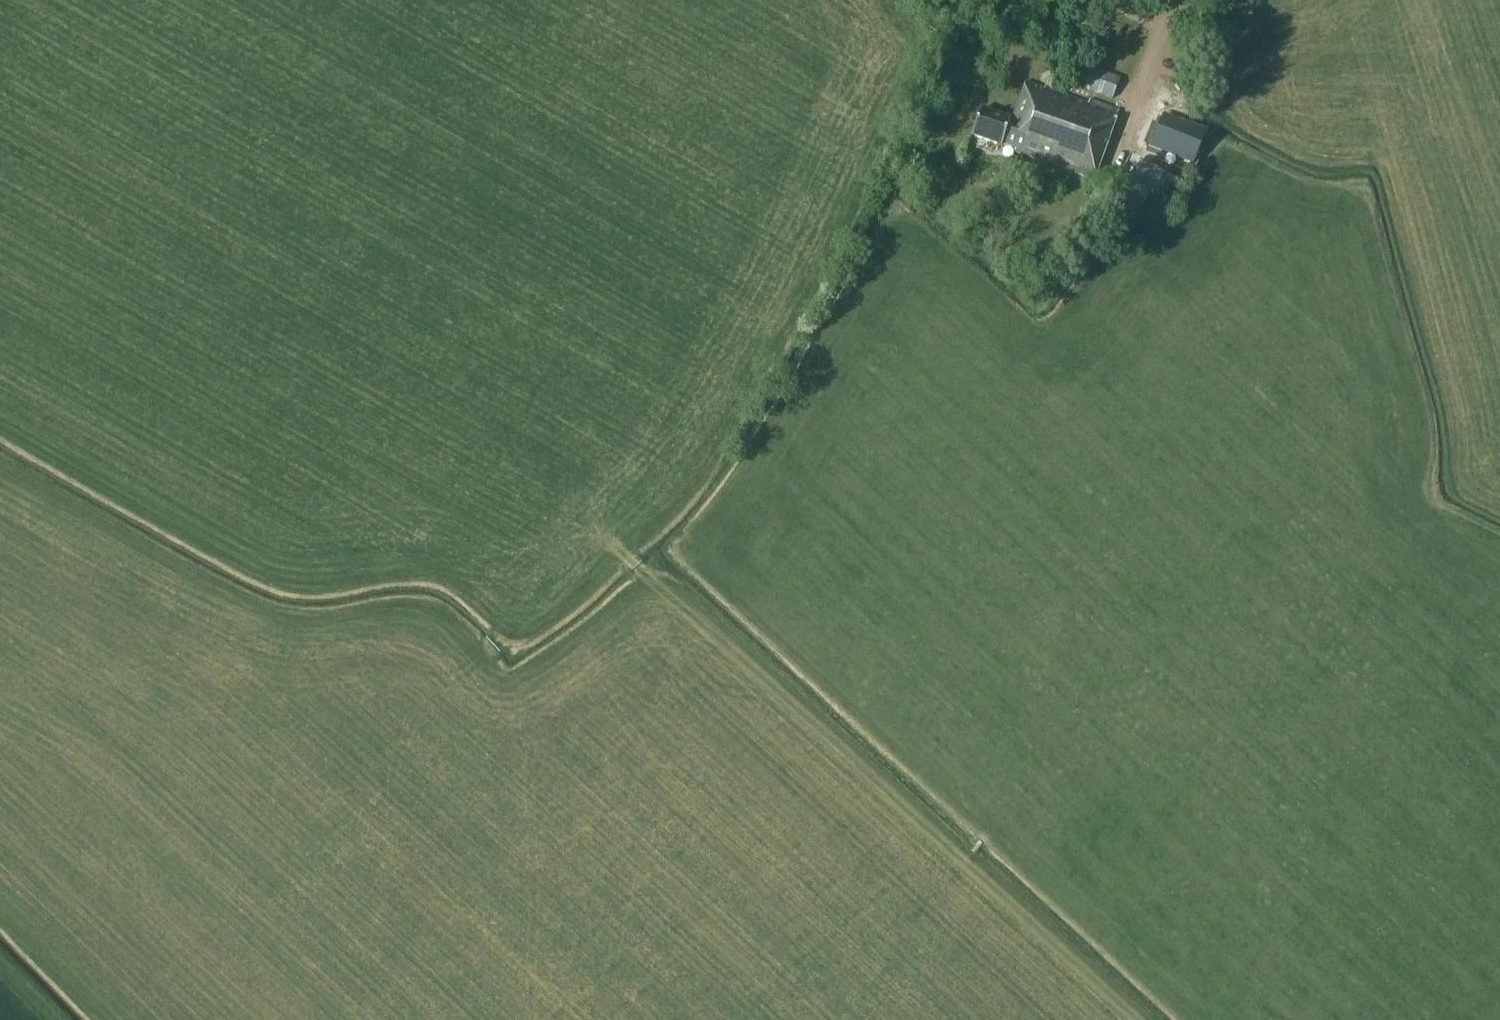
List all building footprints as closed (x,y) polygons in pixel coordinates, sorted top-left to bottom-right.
[(1078,63),(1070,83),(1112,99),(1120,79),(1078,63)] [(1094,179),(1118,111),(1085,99),(1084,102),(1025,83),(1015,123),(1010,122),(1011,121),(982,111),(973,135),(1005,145),(1004,148),(1094,179)] [(1206,132),(1165,116),(1153,146),(1194,162),(1206,132)]
